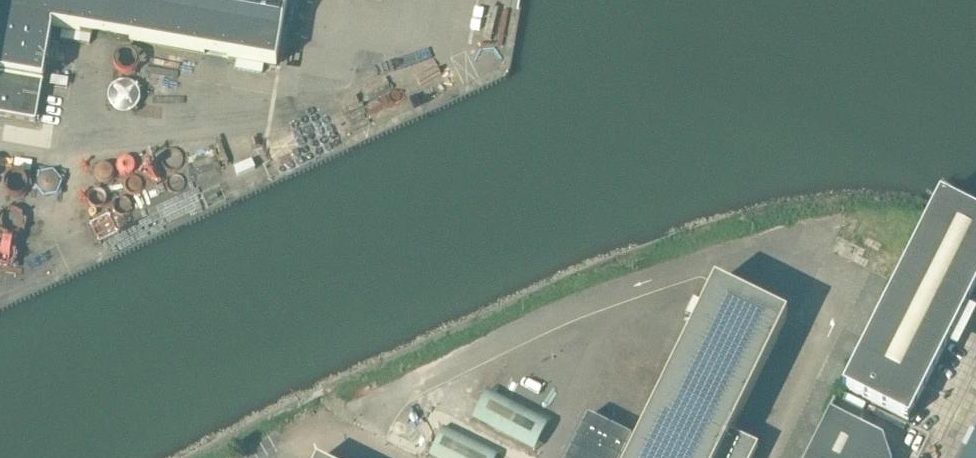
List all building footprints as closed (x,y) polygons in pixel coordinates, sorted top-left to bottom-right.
[(38,124),(53,29),(277,67),(288,0),(0,0),(0,117),(38,124)] [(975,287),(975,213),(940,195),(842,388),(908,421),(975,287)] [(631,457),(755,457),(758,451),(730,437),(762,371),(777,340),(787,321),(717,287),(715,286),(715,287),(689,340),(675,367),(631,457)] [(534,454),(550,424),(487,392),(472,421),(534,454)] [(883,439),(832,414),(830,413),(807,457),(889,457),(883,439)] [(632,440),(588,419),(569,457),(623,457),(632,440)] [(430,457),(432,457),(497,457),(499,455),(444,428),(430,457)] [(966,457),(975,457),(975,437),(966,457)]
